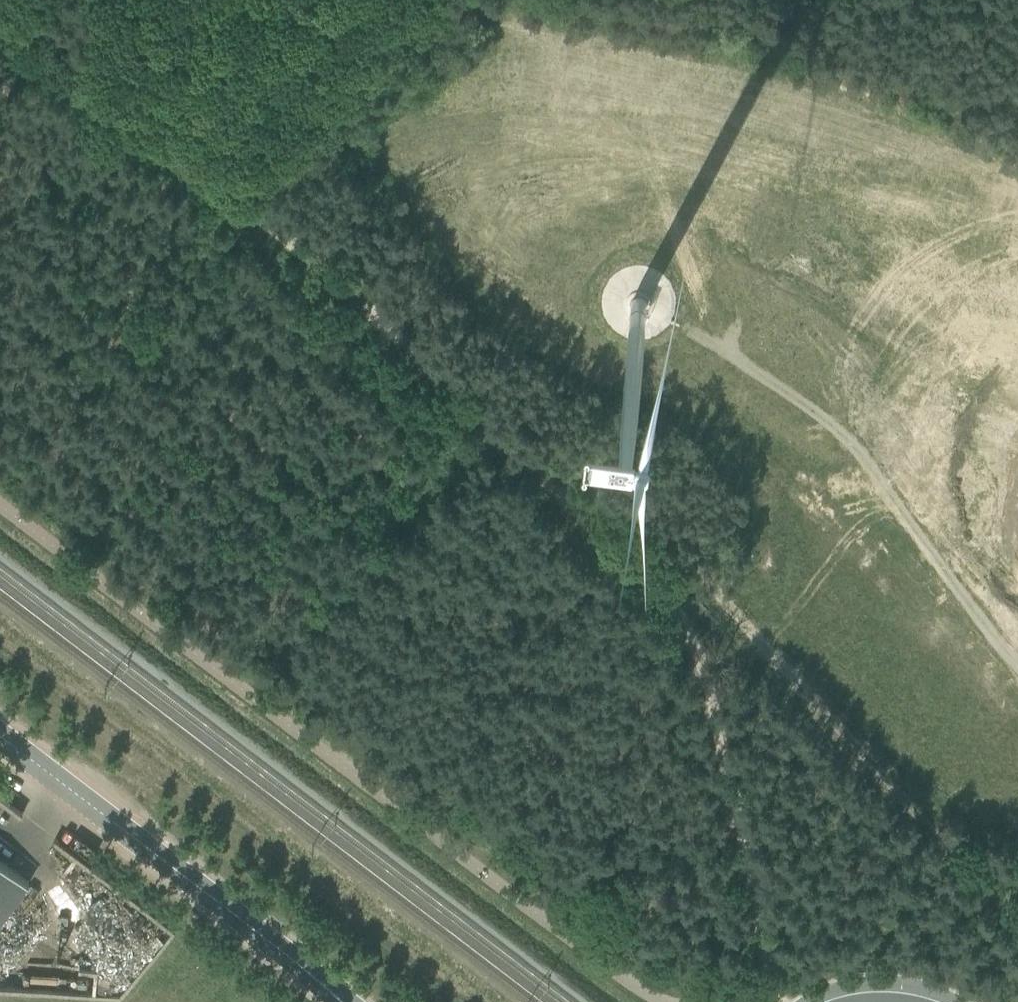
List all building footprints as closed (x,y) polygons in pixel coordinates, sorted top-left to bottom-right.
[(30,882),(0,859),(0,921),(30,882)]
